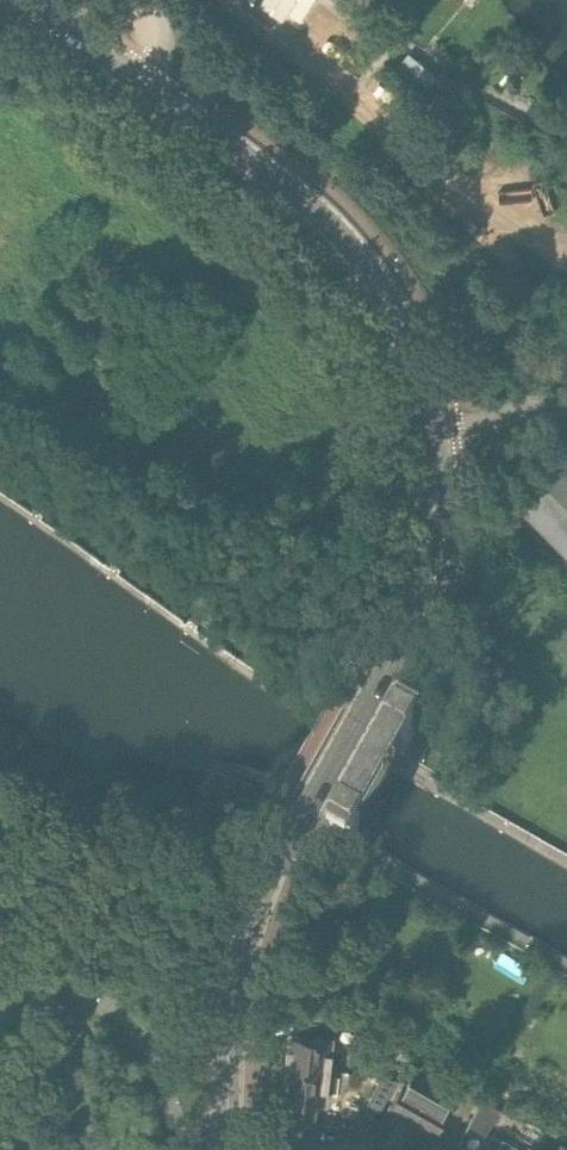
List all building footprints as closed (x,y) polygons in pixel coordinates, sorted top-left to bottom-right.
[(551,1),(535,18),(566,46),(566,15),(551,1)] [(408,49),(393,71),(422,92),(437,71),(408,49)] [(520,504),(566,551),(566,458),(520,504)] [(394,769),(402,755),(411,739),(390,728),(382,742),(381,743),(374,757),(340,816),(332,831),(331,832),(323,846),(344,858),(353,843),(361,828),(394,769)] [(288,1062),(330,1067),(334,1035),(328,1034),(329,1025),(300,1021),(299,1031),(292,1030),(288,1062)] [(290,1124),(314,1127),(317,1098),(326,1099),(330,1067),(288,1062),(284,1095),(294,1095),(290,1124)] [(369,1101),(381,1108),(399,1077),(383,1075),(369,1101)] [(438,1132),(452,1106),(405,1080),(391,1105),(438,1132)] [(469,1123),(486,1133),(499,1108),(483,1099),(469,1123)] [(503,1138),(497,1149),(524,1149),(503,1138)]
